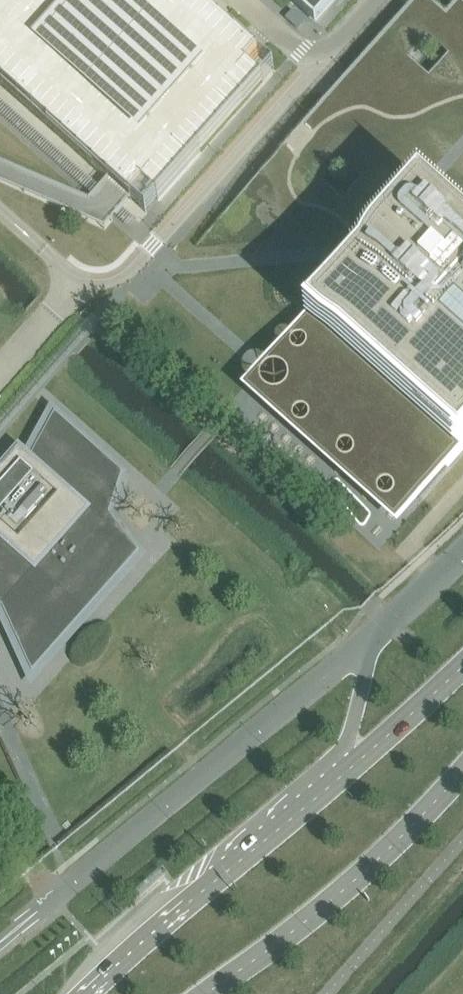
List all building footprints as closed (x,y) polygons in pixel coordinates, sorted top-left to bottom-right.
[(316,20),(334,0),(293,0),(316,20)] [(293,11),(286,18),(297,28),(304,21),(293,11)] [(301,392),(333,421),(332,424),(331,426),(331,429),(332,431),(333,434),(335,435),(338,436),(340,437),(343,436),(345,435),(347,434),(418,497),(462,447),(462,227),(421,190),(375,241),(384,249),(363,272),(327,312),(320,320),(301,392)] [(3,607),(33,673),(139,552),(109,514),(123,473),(55,413),(31,458),(32,460),(26,467),(16,458),(0,477),(0,606),(3,607)]
